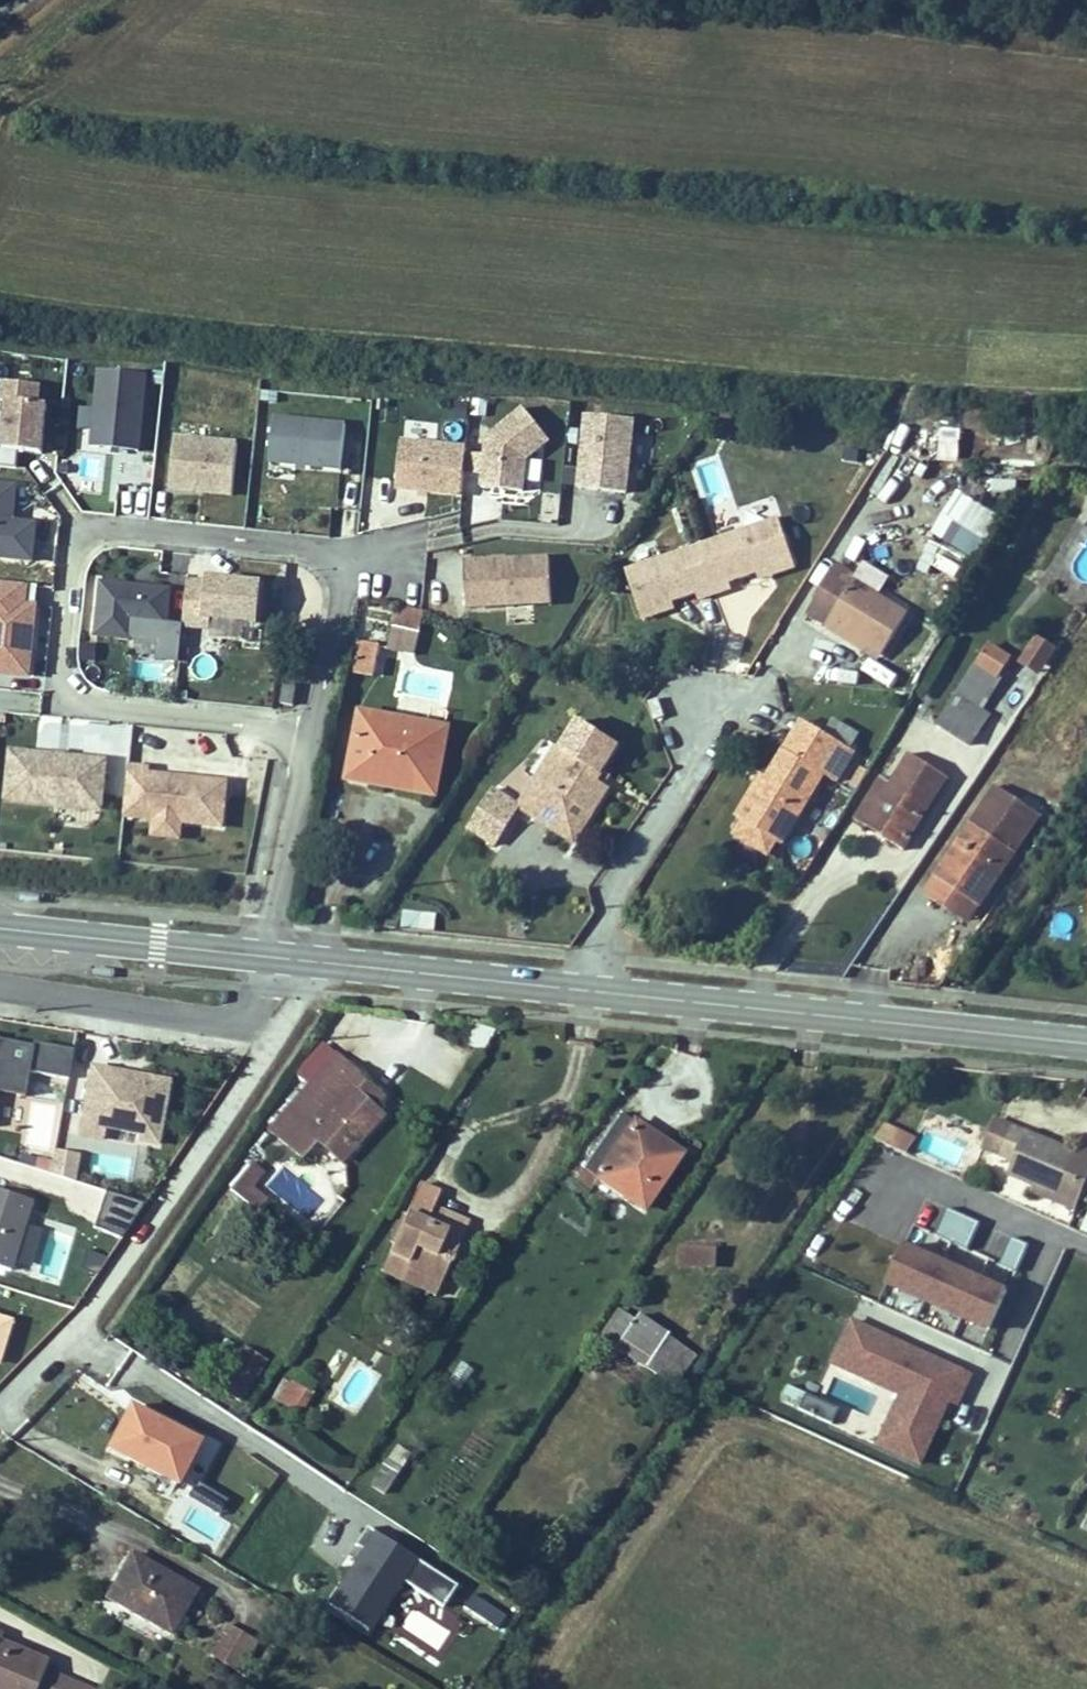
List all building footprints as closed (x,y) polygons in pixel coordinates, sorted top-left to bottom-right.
[(136,445),(144,369),(99,364),(91,440),(136,445)] [(16,461),(18,444),(42,446),(47,398),(38,397),(40,378),(4,373),(2,394),(9,395),(3,441),(0,440),(0,459),(16,461)] [(344,465),(349,421),(277,413),(272,457),(344,465)] [(637,420),(586,415),(579,485),(630,490),(637,420)] [(477,453),(475,487),(533,491),(537,419),(487,417),(485,453),(477,453)] [(176,436),(171,483),(233,490),(239,442),(176,436)] [(403,485),(469,492),(474,445),(408,438),(403,485)] [(30,555),(34,516),(10,514),(14,478),(0,476),(0,551),(30,555)] [(543,497),(542,520),(558,521),(559,498),(543,497)] [(969,497),(944,541),(977,560),(1002,516),(969,497)] [(690,599),(694,607),(710,602),(728,596),(726,586),(788,566),(775,522),(734,534),(694,547),(659,558),(622,568),(635,615),(690,599)] [(555,555),(470,559),(472,604),(557,600),(555,555)] [(877,644),(909,607),(883,587),(861,570),(846,559),(816,592),(877,644)] [(190,574),(185,617),(207,620),(206,624),(255,630),(260,591),(211,586),(213,576),(190,574)] [(25,579),(0,576),(0,668),(25,670),(33,601),(22,600),(25,579)] [(167,623),(172,585),(100,577),(94,633),(131,637),(133,619),(167,623)] [(351,651),(371,655),(384,598),(365,593),(351,651)] [(392,664),(414,669),(425,628),(394,622),(387,658),(392,664)] [(1019,662),(1040,676),(1058,649),(1037,635),(1019,662)] [(350,675),(387,681),(392,664),(387,658),(371,655),(351,651),(347,664),(352,665),(350,675)] [(959,672),(937,704),(956,717),(980,685),(959,672)] [(304,697),(306,685),(283,683),(282,695),(304,697)] [(917,734),(952,757),(970,726),(956,717),(937,704),(917,734)] [(447,728),(358,709),(346,775),(370,780),(374,770),(438,784),(447,728)] [(846,731),(823,717),(813,731),(837,746),(846,731)] [(556,852),(599,793),(594,790),(582,782),(591,770),(608,746),(570,718),(550,749),(557,756),(534,788),(517,775),(494,807),(556,852)] [(717,810),(725,814),(758,835),(764,839),(808,776),(821,783),(843,750),(837,746),(813,731),(794,720),(749,782),(741,779),(717,810)] [(534,788),(557,756),(550,749),(540,745),(517,775),(534,788)] [(12,757),(7,805),(82,813),(83,798),(104,800),(107,767),(12,757)] [(147,767),(127,764),(121,815),(220,825),(225,781),(174,775),(173,782),(146,779),(146,772),(147,767)] [(927,791),(890,765),(869,794),(847,824),(874,844),(866,854),(879,863),(927,791)] [(582,782),(594,790),(603,777),(591,770),(582,782)] [(146,772),(146,779),(173,782),(174,775),(146,772)] [(839,836),(847,824),(869,794),(858,787),(829,828),(839,836)] [(83,798),(82,813),(102,815),(104,800),(83,798)] [(950,835),(916,884),(959,915),(1022,819),(1002,806),(971,848),(950,835)] [(750,848),(758,835),(725,814),(715,828),(750,848)] [(434,930),(435,911),(403,908),(402,927),(434,930)] [(336,1044),(366,1069),(361,1077),(380,1094),(394,1079),(344,1035),(336,1044)] [(73,1048),(33,1040),(32,1044),(0,1039),(0,1090),(24,1095),(29,1070),(68,1077),(73,1048)] [(389,1102),(380,1094),(361,1077),(366,1069),(336,1044),(272,1118),(306,1146),(322,1128),(347,1149),(389,1102)] [(168,1078),(91,1065),(82,1117),(109,1122),(108,1127),(136,1132),(135,1137),(157,1141),(168,1078)] [(699,1152),(637,1107),(591,1169),(610,1182),(615,1176),(659,1206),(699,1152)] [(1086,1187),(1086,1147),(1077,1143),(1015,1116),(1003,1142),(1023,1151),(1015,1166),(1039,1176),(1083,1196),(1086,1187)] [(109,1122),(82,1117),(79,1133),(106,1138),(108,1127),(109,1122)] [(874,1132),(893,1141),(901,1127),(884,1118),(874,1132)] [(1080,1136),(1077,1143),(1086,1147),(1086,1139),(1080,1136)] [(75,1178),(78,1153),(53,1149),(50,1174),(75,1178)] [(257,1164),(248,1158),(229,1185),(257,1204),(263,1195),(245,1182),(257,1164)] [(445,1197),(455,1175),(422,1160),(380,1256),(437,1282),(470,1208),(445,1197)] [(1079,1205),(1083,1196),(1039,1176),(1034,1186),(1079,1205)] [(31,1200),(0,1190),(0,1267),(9,1270),(31,1200)] [(104,1191),(94,1227),(127,1236),(137,1201),(104,1191)] [(936,1233),(968,1247),(980,1221),(948,1207),(936,1233)] [(885,1288),(991,1333),(1011,1287),(905,1242),(885,1288)] [(676,1247),(677,1265),(701,1265),(701,1247),(676,1247)] [(85,1251),(80,1268),(98,1273),(103,1256),(85,1251)] [(606,1330),(648,1358),(670,1325),(642,1307),(638,1311),(625,1302),(606,1330)] [(958,1405),(972,1372),(847,1318),(827,1364),(895,1394),(872,1446),(921,1467),(949,1401),(958,1405)] [(685,1335),(670,1325),(648,1358),(663,1368),(685,1335)] [(245,1346),(221,1386),(246,1401),(270,1361),(245,1346)] [(273,1401),(303,1416),(314,1393),(284,1379),(273,1401)] [(784,1391),(780,1403),(832,1417),(835,1405),(784,1391)] [(198,1429),(129,1392),(104,1438),(174,1474),(198,1429)] [(326,1605),(371,1632),(385,1608),(391,1611),(405,1588),(444,1611),(461,1583),(371,1529),(326,1605)] [(194,1579),(130,1545),(111,1582),(176,1614),(194,1579)] [(106,1591),(171,1623),(176,1614),(111,1582),(106,1591)] [(506,1606),(474,1587),(464,1603),(495,1623),(506,1606)] [(256,1633),(226,1615),(215,1634),(246,1650),(256,1633)] [(38,1658),(40,1650),(0,1634),(0,1688),(25,1688),(38,1658)] [(207,1647),(237,1665),(246,1650),(215,1634),(207,1647)] [(25,1688),(45,1688),(57,1667),(38,1658),(25,1688)] [(57,1667),(45,1688),(94,1688),(96,1685),(57,1667)]
